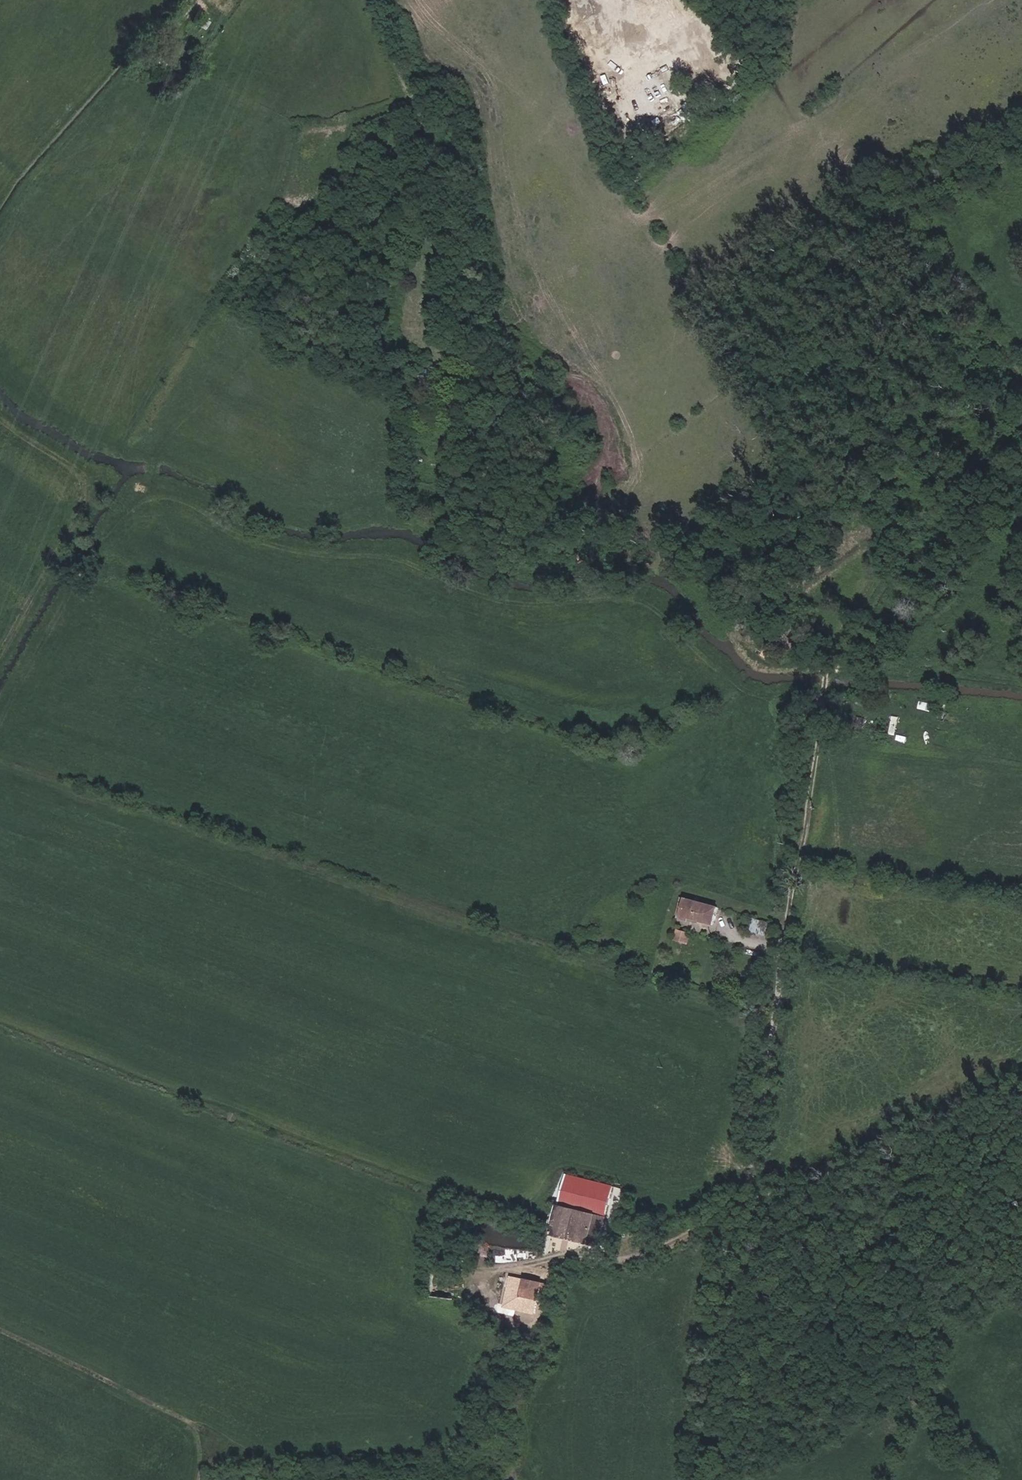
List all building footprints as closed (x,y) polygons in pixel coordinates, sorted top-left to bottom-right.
[(264,248),(255,262),(262,266),(271,252),(264,248)] [(681,902),(714,911),(718,898),(698,893),(700,884),(697,883),(686,880),(681,902)] [(710,928),(714,911),(681,902),(676,919),(710,928)] [(566,1175),(563,1191),(609,1198),(611,1183),(566,1175)] [(550,1231),(599,1244),(607,1215),(557,1202),(550,1231)] [(525,1276),(520,1295),(538,1299),(543,1280),(525,1276)]
